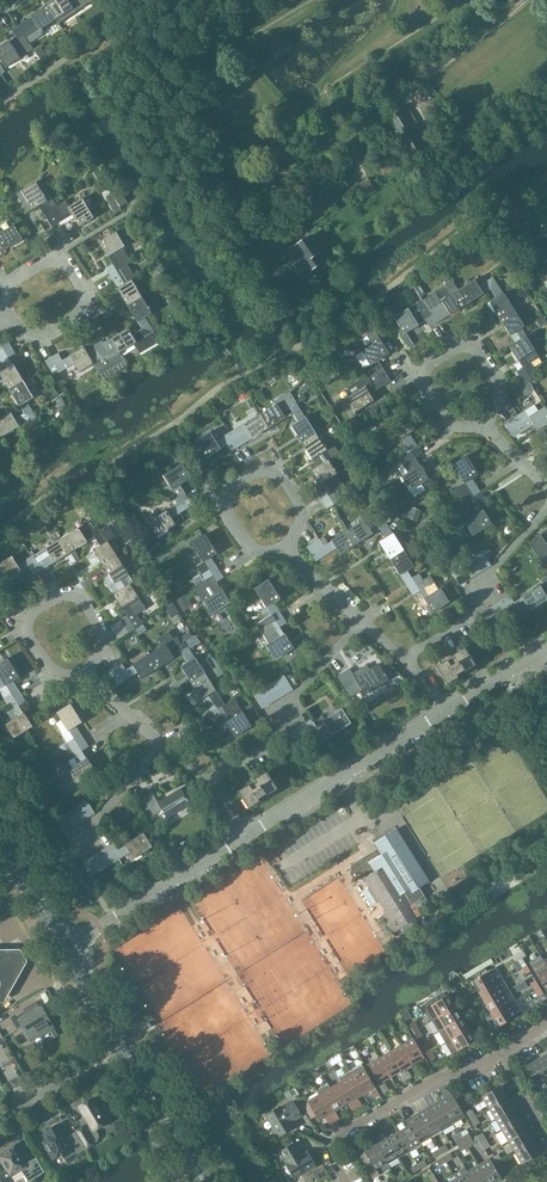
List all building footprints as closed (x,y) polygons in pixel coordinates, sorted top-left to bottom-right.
[(47,6),(56,20),(73,9),(72,8),(84,0),(56,0),(47,6)] [(24,23),(18,27),(27,40),(29,43),(42,34),(40,31),(56,20),(47,6),(31,17),(32,18),(24,23)] [(18,27),(12,31),(16,38),(9,43),(9,42),(0,48),(0,59),(6,68),(20,59),(14,49),(27,40),(18,27)] [(35,51),(41,59),(46,56),(40,48),(35,51)] [(386,114),(400,140),(396,143),(405,157),(423,148),(414,133),(415,133),(420,129),(406,104),(402,107),(401,107),(386,114)] [(375,191),(369,179),(356,185),(362,198),(375,191)] [(22,191),(16,195),(27,212),(32,209),(33,211),(40,207),(52,228),(59,224),(51,210),(57,206),(41,180),(36,183),(22,191)] [(113,196),(120,208),(128,203),(121,191),(113,196)] [(57,206),(51,210),(59,224),(73,216),(80,227),(94,219),(82,199),(69,207),(66,201),(57,206)] [(112,208),(116,215),(122,212),(117,205),(112,208)] [(131,234),(134,232),(136,231),(132,224),(130,226),(127,228),(131,234)] [(4,251),(23,240),(14,225),(0,233),(0,246),(4,251)] [(106,268),(110,275),(124,267),(124,266),(131,262),(122,248),(125,247),(116,233),(99,243),(108,258),(109,257),(113,264),(106,268)] [(312,235),(292,248),(309,273),(310,271),(314,272),(317,270),(317,267),(324,263),(318,255),(322,252),(312,235)] [(146,253),(139,257),(142,262),(149,258),(146,253)] [(504,266),(508,274),(515,270),(510,263),(504,266)] [(117,289),(127,306),(142,297),(133,282),(135,280),(128,265),(124,267),(110,275),(118,288),(117,289)] [(491,289),(489,287),(496,283),(493,279),(493,278),(492,277),(478,286),(475,280),(458,290),(467,305),(484,295),(483,294),(491,289)] [(490,303),(500,320),(514,311),(503,293),(503,294),(493,278),(493,279),(496,283),(489,287),(491,289),(496,299),(490,303)] [(427,297),(417,282),(413,285),(422,300),(427,297)] [(103,297),(109,294),(105,288),(100,291),(103,297)] [(463,308),(467,305),(458,290),(441,301),(439,298),(426,306),(427,308),(436,323),(441,320),(450,314),(450,315),(459,310),(463,308)] [(138,322),(142,329),(143,329),(143,330),(145,328),(149,335),(154,332),(156,333),(163,335),(164,334),(156,322),(150,325),(145,318),(152,314),(142,297),(127,306),(137,323),(138,322)] [(386,306),(384,309),(394,310),(398,302),(392,300),(389,298),(386,306)] [(430,327),(436,323),(427,308),(422,300),(394,318),(405,335),(406,334),(419,326),(418,325),(426,320),(430,327)] [(509,347),(526,337),(526,336),(521,329),(524,327),(514,311),(500,320),(503,324),(504,327),(510,336),(511,336),(516,343),(509,347)] [(546,323),(542,317),(536,320),(540,327),(546,323)] [(129,329),(112,339),(120,353),(135,344),(141,354),(161,341),(156,333),(154,332),(149,335),(145,328),(143,330),(143,329),(142,329),(140,331),(137,327),(136,326),(129,330),(129,329)] [(366,376),(365,377),(369,378),(373,384),(387,375),(378,362),(390,355),(374,330),(366,335),(372,345),(361,352),(370,366),(362,371),(366,376)] [(405,335),(401,337),(408,348),(413,345),(406,334),(405,335)] [(517,372),(521,379),(535,370),(538,377),(539,376),(531,364),(540,358),(535,350),(526,337),(509,347),(512,352),(514,355),(518,361),(519,361),(524,368),(517,372)] [(91,343),(84,347),(88,354),(95,364),(100,373),(123,358),(122,357),(123,357),(120,353),(112,339),(95,349),(91,343)] [(0,345),(0,354),(11,347),(7,341),(0,345)] [(9,390),(23,382),(13,365),(12,365),(8,358),(15,354),(11,347),(0,354),(0,359),(6,369),(0,373),(0,375),(9,390)] [(59,354),(52,358),(60,371),(73,364),(79,373),(93,364),(94,365),(95,364),(88,354),(84,347),(69,356),(70,357),(63,361),(59,354)] [(60,371),(52,358),(46,362),(54,375),(60,371)] [(336,362),(327,360),(325,367),(335,369),(336,362)] [(535,370),(521,379),(525,385),(529,382),(532,381),(538,377),(535,370)] [(369,378),(365,377),(347,388),(351,395),(346,398),(355,413),(374,401),(370,395),(391,382),(387,375),(373,384),(369,378)] [(20,407),(25,414),(27,413),(31,419),(35,416),(27,402),(33,398),(23,382),(9,390),(19,407),(20,407)] [(525,385),(521,388),(525,394),(529,391),(533,389),(529,382),(525,385)] [(58,396),(51,385),(42,390),(48,401),(58,396)] [(236,394),(240,402),(250,397),(246,390),(236,394)] [(301,396),(295,402),(296,404),(305,398),(303,394),(301,396)] [(55,401),(59,407),(65,404),(61,397),(55,401)] [(285,418),(292,413),(291,411),(298,407),(295,402),(295,401),(280,410),(276,404),(260,414),(269,429),(286,419),(285,418)] [(292,427),(302,443),(316,434),(305,418),(296,404),(295,402),(298,407),(291,411),(292,413),(298,422),(292,427)] [(546,426),(546,409),(545,407),(529,417),(525,412),(518,416),(512,420),(520,433),(534,425),(538,432),(546,426)] [(400,450),(404,457),(418,448),(409,434),(416,430),(404,411),(389,421),(406,447),(400,450)] [(0,419),(0,433),(2,437),(19,427),(20,426),(23,430),(38,421),(35,416),(31,419),(27,413),(25,414),(15,420),(11,413),(0,419)] [(253,439),(269,429),(260,414),(243,425),(229,433),(238,447),(252,438),(253,439)] [(350,423),(354,428),(361,424),(357,418),(350,423)] [(514,438),(520,433),(512,420),(505,424),(514,438)] [(232,451),(238,447),(229,433),(215,441),(210,433),(196,442),(207,459),(221,450),(220,449),(228,444),(232,451)] [(311,471),(312,471),(339,453),(334,445),(326,450),(316,434),(302,443),(313,460),(313,459),(318,467),(311,471)] [(418,448),(404,457),(407,463),(402,466),(407,473),(401,477),(410,492),(429,480),(420,465),(420,466),(415,459),(422,454),(418,448)] [(454,509),(458,507),(463,504),(481,493),(472,480),(479,475),(467,456),(452,465),(463,484),(451,492),(456,500),(450,503),(451,504),(443,510),(444,511),(440,513),(442,516),(446,514),(446,515),(454,509)] [(328,460),(312,471),(320,485),(321,485),(326,492),(319,496),(327,509),(341,500),(335,491),(344,485),(337,474),(328,460)] [(168,485),(160,491),(167,501),(171,502),(175,508),(189,499),(185,493),(180,486),(191,479),(183,464),(163,476),(168,485)] [(436,476),(441,472),(438,468),(433,471),(436,476)] [(80,497),(82,501),(89,497),(86,493),(80,497)] [(463,504),(458,507),(463,514),(462,515),(466,521),(464,522),(473,537),(492,525),(483,510),(482,511),(478,504),(485,499),(481,493),(463,504)] [(148,522),(139,528),(149,543),(157,537),(168,531),(171,529),(176,525),(185,520),(181,513),(193,506),(192,505),(189,499),(175,508),(171,502),(169,504),(172,508),(167,511),(148,522)] [(404,516),(417,521),(421,510),(412,507),(411,510),(407,509),(404,516)] [(47,514),(33,523),(37,529),(51,521),(47,514)] [(379,543),(390,559),(404,551),(393,534),(386,523),(382,518),(368,527),(364,520),(347,531),(357,545),(373,535),(373,534),(380,529),(386,539),(379,543)] [(433,524),(429,519),(416,528),(419,533),(433,524)] [(94,537),(95,537),(93,535),(100,531),(97,526),(96,525),(93,527),(90,523),(79,530),(78,528),(75,530),(62,538),(71,553),(74,551),(88,542),(87,542),(94,537)] [(94,551),(104,567),(118,559),(108,543),(115,538),(107,526),(100,530),(97,526),(100,531),(93,535),(95,537),(100,546),(94,551)] [(340,556),(357,545),(347,531),(330,541),(331,542),(324,546),(320,540),(314,544),(322,557),(336,549),(340,556)] [(206,535),(191,544),(203,563),(197,567),(206,580),(219,572),(216,566),(211,558),(218,554),(206,535)] [(528,543),(535,553),(544,566),(546,564),(546,543),(546,544),(540,535),(528,543)] [(67,556),(71,553),(62,538),(45,549),(31,557),(40,571),(54,563),(67,556)] [(145,549),(149,555),(162,547),(158,541),(145,549)] [(131,542),(125,546),(129,552),(135,548),(131,542)] [(316,561),(322,557),(314,544),(307,548),(316,561)] [(140,553),(137,548),(131,552),(134,557),(140,553)] [(71,553),(76,562),(79,560),(74,551),(71,553)] [(401,576),(410,589),(423,581),(419,574),(412,578),(407,571),(414,567),(404,551),(390,559),(400,576),(401,576)] [(483,552),(476,556),(485,570),(491,566),(483,552)] [(71,553),(67,556),(72,564),(76,562),(71,553)] [(446,553),(440,558),(446,564),(451,560),(446,553)] [(113,595),(131,584),(133,582),(122,564),(127,561),(123,555),(118,559),(104,567),(114,584),(115,584),(120,591),(113,595)] [(473,558),(470,560),(479,574),(485,570),(476,556),(473,558)] [(40,571),(31,557),(17,566),(12,557),(0,565),(0,569),(9,583),(23,574),(22,573),(30,568),(34,575),(40,571)] [(468,561),(464,564),(472,578),(479,574),(470,560),(468,561)] [(152,570),(148,564),(138,571),(142,577),(152,570)] [(464,564),(458,568),(466,581),(472,578),(464,564)] [(466,581),(458,568),(452,572),(460,585),(466,581)] [(197,586),(194,588),(198,595),(201,593),(205,600),(203,601),(212,616),(231,603),(222,589),(221,590),(217,582),(224,578),(219,572),(206,580),(204,581),(204,582),(197,586)] [(200,575),(193,580),(197,586),(204,582),(200,575)] [(441,589),(439,590),(430,576),(423,581),(410,589),(413,596),(420,591),(425,599),(424,599),(433,614),(450,603),(441,589)] [(260,630),(261,631),(283,617),(274,603),(281,599),(269,580),(254,589),(266,608),(269,611),(263,614),(266,618),(264,619),(259,622),(262,629),(260,630)] [(121,620),(125,627),(139,618),(143,624),(137,615),(146,609),(139,598),(130,585),(131,584),(113,595),(122,609),(123,609),(128,616),(121,620)] [(504,600),(512,614),(518,623),(524,619),(523,616),(546,601),(546,597),(540,586),(521,598),(522,598),(514,603),(510,596),(504,600)] [(244,589),(233,596),(236,601),(247,594),(244,589)] [(454,589),(448,593),(452,599),(458,595),(454,589)] [(185,596),(177,600),(184,611),(192,607),(185,596)] [(504,600),(498,604),(506,617),(512,614),(504,600)] [(498,604),(491,608),(500,621),(506,617),(498,604)] [(491,608),(485,612),(494,625),(500,621),(491,608)] [(494,625),(485,612),(479,616),(487,629),(494,625)] [(283,617),(261,631),(265,637),(264,637),(268,645),(266,646),(275,661),(294,649),(285,634),(284,635),(280,628),(287,624),(283,617)] [(139,618),(125,627),(129,633),(143,624),(139,618)] [(186,627),(181,620),(175,625),(180,631),(186,627)] [(147,631),(143,624),(134,630),(138,636),(147,631)] [(182,653),(182,654),(182,653),(181,651),(187,647),(185,642),(182,644),(177,636),(173,639),(169,632),(159,639),(163,646),(149,655),(159,669),(163,666),(166,664),(175,659),(175,658),(182,653)] [(189,633),(182,637),(185,642),(188,640),(192,638),(189,633)] [(181,667),(191,684),(205,675),(214,670),(211,665),(208,660),(207,658),(198,663),(195,658),(187,647),(181,651),(182,653),(182,654),(188,663),(181,667)] [(456,658),(452,660),(449,663),(448,661),(436,668),(447,685),(459,678),(457,676),(464,672),(465,673),(476,666),(465,648),(454,656),(456,658)] [(158,669),(159,669),(149,655),(148,655),(133,665),(133,666),(126,670),(122,664),(116,668),(124,681),(138,673),(142,680),(158,669)] [(212,657),(208,660),(211,665),(214,670),(219,666),(220,666),(212,657)] [(0,664),(0,679),(5,687),(0,690),(0,693),(3,698),(8,705),(22,696),(18,691),(13,682),(20,678),(8,659),(0,664)] [(350,669),(337,677),(339,681),(344,689),(345,691),(350,699),(363,691),(365,695),(388,680),(379,665),(378,665),(370,670),(367,665),(353,674),(350,669)] [(118,685),(124,681),(116,668),(109,672),(118,685)] [(202,700),(203,700),(208,707),(211,713),(225,705),(221,698),(216,691),(205,675),(191,684),(194,688),(196,691),(202,700)] [(284,676),(278,680),(287,694),(293,690),(292,689),(286,679),(284,676)] [(292,676),(286,679),(292,689),(298,685),(292,676)] [(278,680),(272,683),(281,697),(287,694),(278,680)] [(272,683),(266,687),(275,701),(281,697),(272,683)] [(266,687),(260,691),(268,705),(275,701),(266,687)] [(268,705),(260,691),(253,695),(262,709),(268,705)] [(8,705),(1,709),(10,722),(5,725),(14,740),(33,727),(24,713),(24,714),(19,706),(26,702),(22,696),(8,705)] [(243,713),(234,699),(225,705),(211,713),(215,719),(215,720),(222,715),(227,723),(226,723),(235,738),(240,735),(242,733),(252,727),(243,713)] [(359,701),(354,704),(358,710),(362,707),(359,701)] [(57,713),(68,732),(76,727),(83,723),(71,704),(57,713)] [(245,708),(256,724),(262,721),(251,704),(245,708)] [(342,709),(348,718),(352,715),(347,706),(342,709)] [(312,720),(306,724),(314,737),(318,744),(332,736),(351,724),(348,718),(342,709),(323,721),(324,722),(316,727),(312,720)] [(306,724),(300,728),(308,741),(314,737),(306,724)] [(66,743),(71,750),(85,741),(76,727),(68,732),(62,736),(66,743)] [(300,728),(294,732),(302,745),(308,741),(300,728)] [(294,732),(287,735),(296,749),(302,745),(294,732)] [(296,749),(287,735),(281,739),(290,753),(296,749)] [(89,747),(85,741),(71,750),(79,763),(68,770),(77,785),(96,772),(87,758),(87,759),(82,752),(89,747)] [(74,757),(70,751),(56,759),(59,766),(74,757)] [(257,782),(254,784),(251,786),(250,785),(238,792),(249,809),(261,802),(259,800),(266,796),(267,797),(278,790),(267,772),(256,780),(257,782)] [(36,783),(32,775),(26,779),(31,786),(36,783)] [(150,817),(162,810),(167,819),(190,804),(181,789),(158,803),(152,793),(139,801),(148,815),(150,817)] [(86,799),(80,803),(89,817),(95,814),(86,799)] [(80,803),(74,807),(83,821),(89,817),(80,803)] [(74,807),(68,811),(77,825),(83,821),(74,807)] [(68,811),(62,815),(70,829),(77,825),(68,811)] [(70,829),(62,815),(55,819),(64,833),(70,829)] [(370,864),(371,863),(377,871),(384,871),(400,896),(405,893),(412,904),(414,903),(415,903),(425,897),(418,885),(428,879),(430,882),(397,829),(398,832),(376,846),(375,843),(374,844),(381,856),(369,863),(370,864)] [(119,850),(118,851),(123,857),(130,853),(134,860),(153,848),(144,833),(125,845),(126,846),(119,850)] [(108,848),(102,852),(110,865),(116,861),(108,848)] [(102,852),(96,855),(104,869),(110,865),(102,852)] [(96,855),(90,859),(98,873),(104,869),(96,855)] [(98,873),(90,859),(83,863),(92,877),(98,873)] [(384,871),(377,871),(365,878),(386,913),(377,918),(378,919),(382,916),(393,934),(404,927),(410,937),(422,930),(415,919),(422,914),(415,903),(414,903),(412,904),(405,893),(400,896),(384,871)] [(4,1001),(27,962),(19,950),(0,950),(0,972),(2,972),(9,984),(3,996),(0,996),(0,1001),(4,1001)] [(521,968),(526,965),(522,958),(513,964),(517,971),(521,968)] [(546,990),(546,966),(543,959),(531,966),(546,991),(546,990)] [(526,965),(521,968),(525,975),(530,972),(526,965)] [(473,981),(480,993),(503,979),(496,968),(488,973),(486,970),(483,969),(480,971),(479,974),(481,977),(473,981)] [(3,996),(9,984),(2,972),(0,972),(0,996),(3,996)] [(480,993),(487,1004),(510,990),(503,979),(480,993)] [(530,984),(534,991),(539,988),(536,981),(530,984)] [(525,982),(515,988),(518,993),(528,987),(525,982)] [(539,988),(534,991),(538,997),(543,995),(539,988)] [(487,1004),(493,1015),(516,1002),(510,990),(487,1004)] [(432,1021),(437,1018),(455,1007),(448,996),(439,1001),(436,997),(428,1002),(427,1004),(426,1006),(425,1008),(426,1011),(432,1021)] [(17,1030),(22,1027),(31,1041),(54,1027),(39,1001),(10,1017),(17,1030)] [(516,1002),(493,1015),(500,1027),(523,1013),(516,1002)] [(432,1021),(439,1032),(444,1029),(462,1019),(455,1007),(437,1018),(432,1021)] [(411,1018),(406,1009),(401,1012),(406,1021),(411,1018)] [(439,1032),(445,1043),(468,1030),(462,1019),(444,1029),(439,1032)] [(409,1024),(414,1032),(419,1029),(415,1021),(409,1024)] [(419,1029),(414,1032),(418,1038),(423,1035),(419,1029)] [(468,1030),(445,1043),(452,1055),(475,1041),(468,1030)] [(414,1039),(402,1046),(413,1065),(425,1058),(414,1039)] [(423,1047),(427,1054),(432,1051),(428,1044),(423,1047)] [(402,1046),(391,1052),(402,1071),(413,1065),(402,1046)] [(432,1051),(427,1054),(431,1061),(436,1058),(432,1051)] [(391,1052),(379,1059),(391,1078),(402,1071),(391,1052)] [(536,1061),(546,1080),(546,1055),(536,1061)] [(391,1078),(379,1059),(368,1066),(379,1085),(391,1078)] [(421,1062),(425,1069),(430,1066),(426,1060),(421,1062)] [(536,1061),(524,1068),(536,1087),(546,1080),(536,1061)] [(361,1064),(350,1071),(363,1094),(369,1090),(375,1099),(380,1096),(361,1064)] [(339,1077),(342,1083),(357,1109),(362,1106),(357,1098),(363,1094),(350,1071),(339,1077)] [(407,1071),(403,1073),(407,1080),(411,1077),(407,1071)] [(407,1080),(403,1073),(399,1076),(403,1082),(407,1080)] [(342,1083),(331,1089),(341,1107),(347,1103),(352,1112),(357,1109),(342,1083)] [(316,1090),(319,1096),(335,1122),(340,1119),(335,1111),(341,1107),(331,1089),(327,1084),(316,1090)] [(380,1087),(384,1093),(389,1090),(385,1084),(380,1087)] [(297,1086),(292,1090),(296,1096),(300,1094),(301,1093),(297,1086)] [(482,1097),(489,1109),(508,1097),(501,1086),(482,1097)] [(294,1095),(291,1089),(284,1093),(287,1098),(294,1095)] [(452,1095),(440,1102),(453,1125),(466,1118),(452,1095)] [(335,1122),(319,1096),(308,1103),(304,1106),(312,1119),(316,1116),(318,1120),(325,1116),(330,1125),(335,1122)] [(489,1109),(496,1120),(515,1108),(508,1097),(489,1109)] [(91,1126),(85,1129),(83,1126),(75,1131),(87,1150),(95,1145),(94,1143),(98,1141),(95,1137),(99,1136),(95,1130),(99,1128),(103,1129),(109,1125),(110,1121),(106,1115),(102,1114),(93,1099),(80,1107),(91,1126)] [(291,1123),(302,1116),(293,1102),(282,1108),(281,1107),(266,1116),(279,1137),(294,1129),(291,1123)] [(440,1102),(429,1108),(443,1131),(453,1125),(440,1102)] [(429,1108),(418,1114),(432,1137),(443,1131),(429,1108)] [(501,1129),(502,1131),(521,1120),(515,1108),(496,1120),(490,1123),(496,1132),(501,1129)] [(466,1112),(470,1119),(476,1116),(472,1109),(466,1112)] [(409,1127),(410,1127),(418,1139),(421,1144),(432,1137),(418,1114),(406,1121),(409,1127)] [(476,1116),(470,1119),(474,1126),(480,1123),(476,1116)] [(502,1131),(509,1142),(528,1131),(521,1120),(502,1131)] [(66,1138),(59,1125),(46,1133),(50,1139),(43,1143),(54,1161),(62,1156),(64,1160),(68,1165),(79,1159),(76,1155),(85,1150),(75,1132),(66,1138)] [(399,1133),(410,1151),(417,1146),(421,1144),(418,1139),(410,1127),(409,1127),(399,1133)] [(509,1142),(515,1153),(535,1142),(528,1131),(509,1142)] [(399,1133),(388,1139),(399,1157),(410,1151),(399,1133)] [(468,1133),(462,1137),(465,1143),(471,1138),(468,1133)] [(482,1133),(477,1136),(480,1142),(486,1139),(482,1133)] [(455,1141),(458,1146),(465,1143),(462,1137),(455,1141)] [(471,1138),(465,1143),(468,1148),(475,1143),(471,1138)] [(388,1139),(377,1146),(387,1164),(399,1157),(388,1139)] [(490,1146),(486,1139),(480,1142),(485,1150),(490,1146)] [(535,1142),(515,1153),(522,1165),(541,1153),(535,1142)] [(292,1174),(295,1179),(316,1166),(307,1152),(302,1155),(295,1143),(280,1152),(287,1164),(286,1164),(288,1169),(287,1170),(287,1172),(287,1173),(289,1174),(290,1175),(292,1174)] [(465,1143),(458,1146),(461,1152),(468,1148),(465,1143)] [(445,1144),(438,1148),(442,1154),(448,1150),(445,1144)] [(28,1181),(29,1181),(45,1172),(36,1158),(26,1164),(15,1146),(0,1155),(0,1160),(7,1171),(0,1176),(0,1179),(2,1181),(14,1181),(11,1177),(22,1171),(28,1181)] [(387,1164),(377,1146),(366,1152),(364,1148),(355,1153),(372,1180),(390,1169),(387,1164)] [(442,1154),(438,1148),(431,1153),(435,1158),(442,1154)] [(450,1154),(443,1157),(446,1162),(453,1158),(450,1154)] [(492,1157),(496,1163),(502,1160),(498,1154),(492,1157)] [(446,1162),(443,1157),(436,1161),(440,1166),(446,1162)] [(478,1165),(488,1181),(493,1181),(501,1177),(490,1158),(478,1165)] [(424,1160),(417,1164),(421,1170),(428,1165),(424,1160)] [(502,1160),(496,1163),(500,1171),(506,1167),(502,1160)] [(421,1170),(417,1164),(410,1168),(414,1174),(421,1170)] [(467,1171),(473,1181),(488,1181),(478,1165),(467,1171)] [(456,1178),(458,1181),(473,1181),(467,1171),(464,1167),(453,1174),(456,1178)] [(395,1177),(398,1181),(400,1181),(405,1179),(401,1173),(395,1177)] [(431,1181),(433,1181),(436,1180),(432,1173),(427,1176),(431,1181)]
